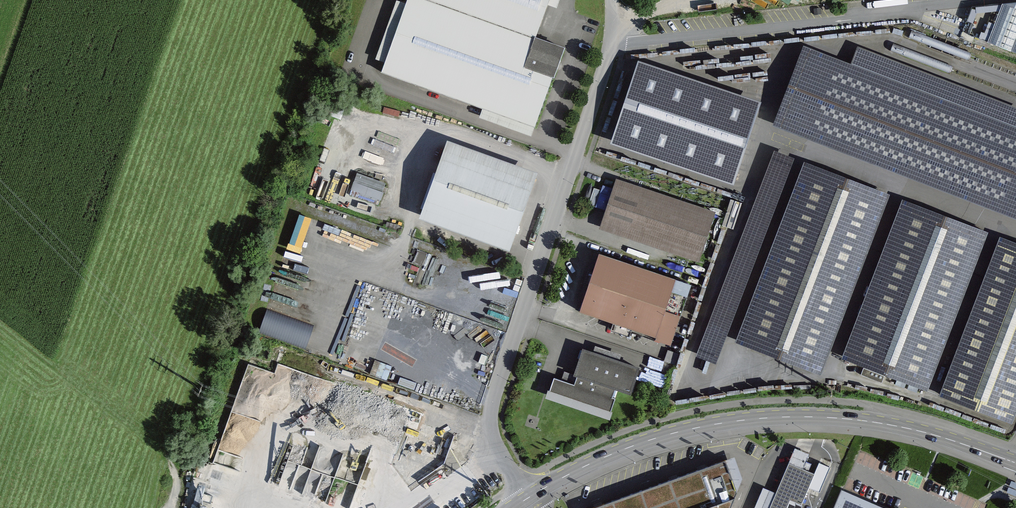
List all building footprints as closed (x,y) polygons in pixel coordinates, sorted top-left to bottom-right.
[(381,72),(534,127),(563,49),(534,39),(549,0),(407,0),(381,72)] [(1002,4),(987,42),(1015,53),(1015,3),(1002,4)] [(806,46),(774,126),(1015,220),(1015,128),(1015,127),(1015,126),(1015,108),(859,47),(852,64),(806,46)] [(612,146),(708,173),(705,181),(734,190),(760,98),(635,63),(612,146)] [(531,181),(447,151),(423,218),(507,248),(531,181)] [(794,158),(774,151),(695,356),(715,364),(794,158)] [(878,190),(816,166),(747,346),(810,370),(878,190)] [(381,202),(388,181),(359,171),(352,192),(381,202)] [(721,210),(621,176),(604,227),(704,260),(721,210)] [(976,228),(914,204),(854,363),(916,386),(976,228)] [(833,353),(844,356),(892,223),(887,221),(880,241),(873,239),(833,353)] [(1007,239),(947,398),(1006,420),(1015,395),(1015,242),(1007,239)] [(700,282),(606,252),(586,315),(680,345),(700,282)] [(268,307),(260,331),(308,347),(316,323),(268,307)] [(648,367),(584,348),(575,377),(557,371),(550,394),(617,414),(625,391),(639,395),(648,367)] [(248,408),(251,391),(264,394),(269,369),(246,365),(238,406),(248,408)] [(931,391),(942,393),(946,376),(935,373),(931,391)] [(438,417),(449,423),(453,413),(443,408),(438,417)] [(798,445),(779,488),(768,484),(758,507),(804,507),(819,472),(808,468),(815,452),(805,448),(798,445)] [(591,507),(730,507),(737,491),(725,459),(591,507)] [(842,491),(835,507),(882,507),(842,491)]
